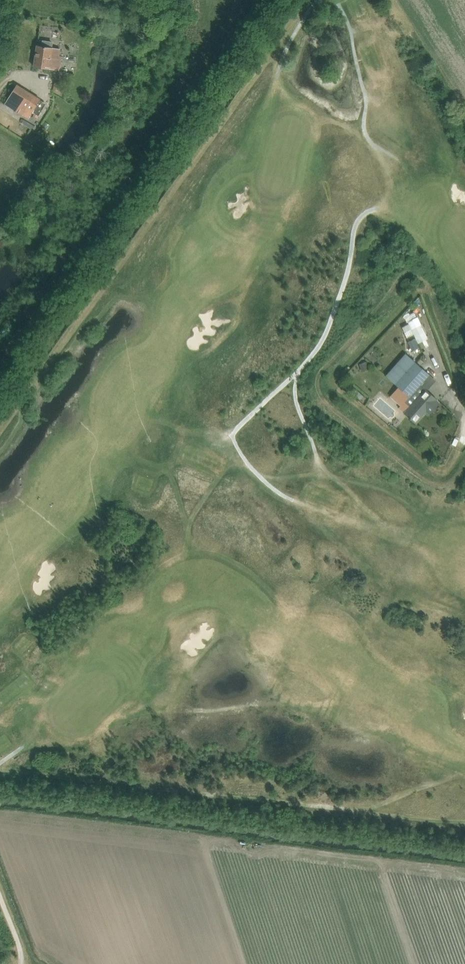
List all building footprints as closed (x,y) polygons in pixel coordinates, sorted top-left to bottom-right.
[(315,10),(311,15),(316,19),(320,14),(315,10)] [(37,46),(34,66),(43,68),(54,69),(55,63),(61,63),(62,56),(60,55),(61,49),(52,47),(53,42),(43,40),(42,46),(37,46)] [(54,82),(53,90),(60,91),(61,83),(54,82)] [(40,101),(16,86),(5,104),(29,120),(33,114),(39,118),(46,105),(40,102),(40,101)] [(409,323),(402,326),(404,331),(406,330),(411,328),(415,336),(416,338),(415,339),(415,338),(408,342),(412,351),(419,347),(417,343),(428,338),(418,317),(408,322),(409,323)] [(386,375),(409,396),(419,385),(429,374),(406,353),(386,375)] [(366,363),(360,365),(362,371),(368,369),(366,363)] [(348,382),(344,386),(353,392),(356,388),(348,382)] [(405,412),(408,416),(416,422),(429,407),(432,410),(439,403),(436,400),(436,399),(425,389),(425,390),(419,385),(409,396),(404,401),(410,406),(405,412)] [(359,389),(355,393),(367,404),(371,400),(359,389)]
